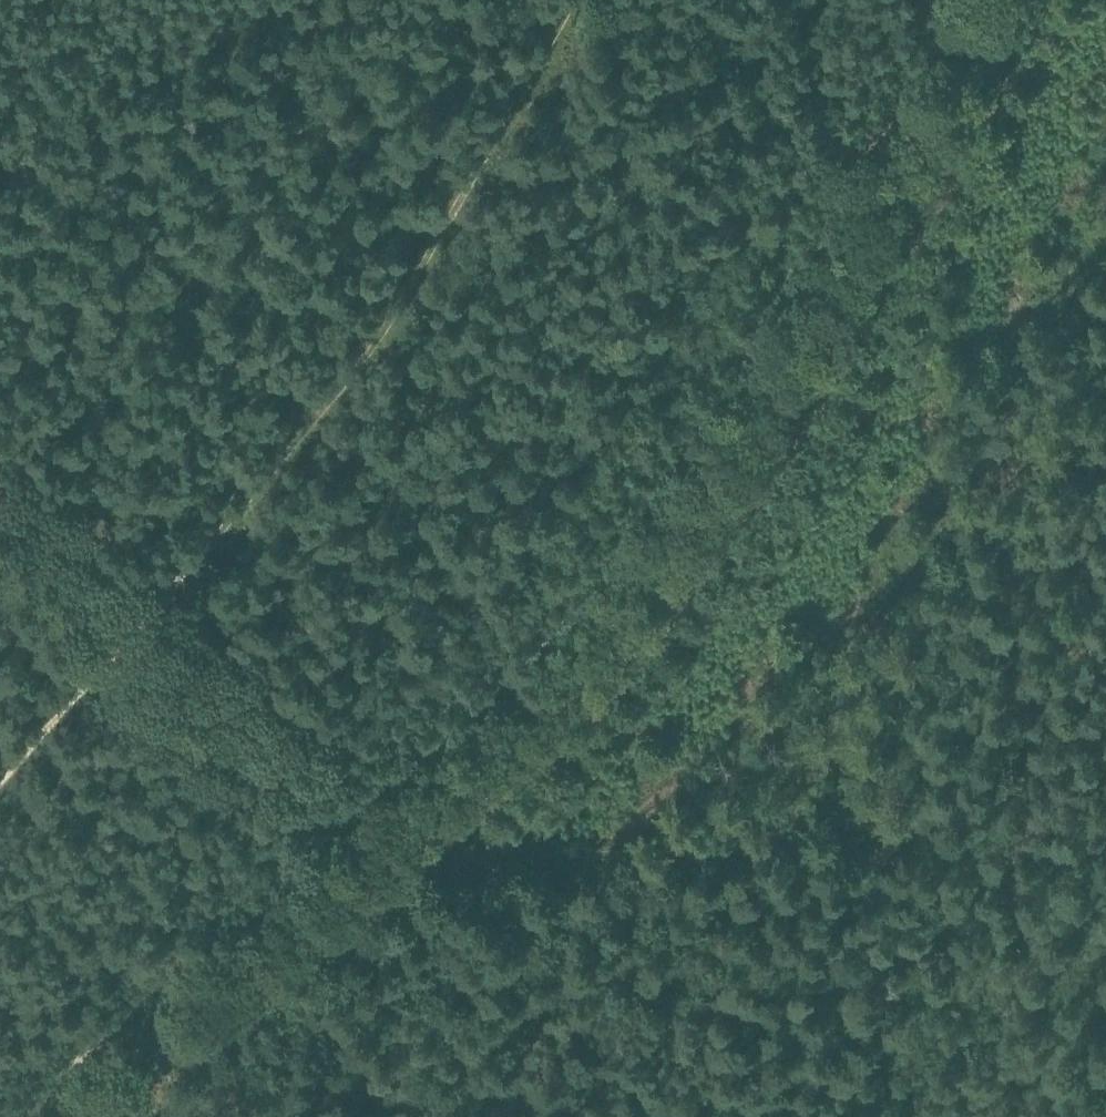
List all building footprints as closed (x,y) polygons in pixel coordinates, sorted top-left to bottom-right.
[(108,1107),(96,1116),(117,1116),(108,1107)]
